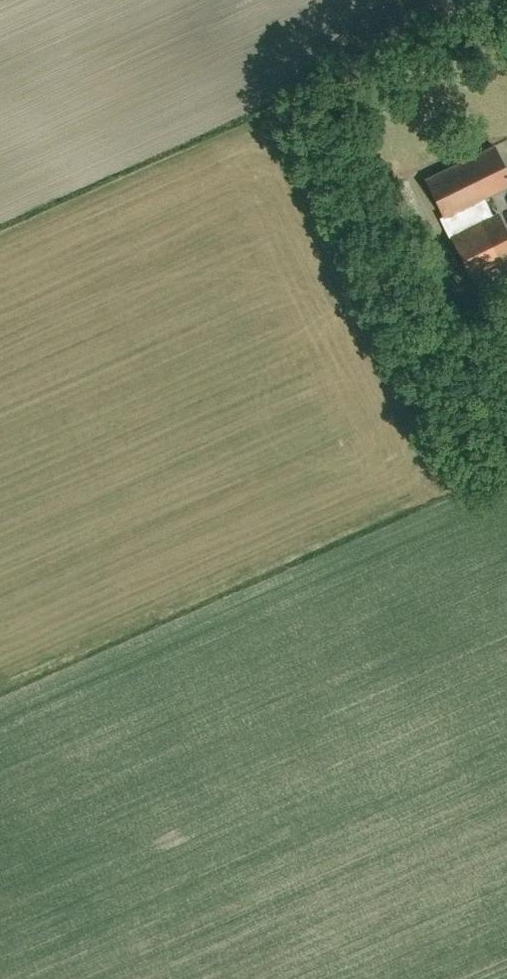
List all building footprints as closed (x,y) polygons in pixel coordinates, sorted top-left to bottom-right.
[(426,179),(444,216),(440,217),(450,238),(453,237),(473,279),(506,262),(506,234),(497,213),(493,215),(484,197),(506,186),(506,173),(494,145),(426,179)]
